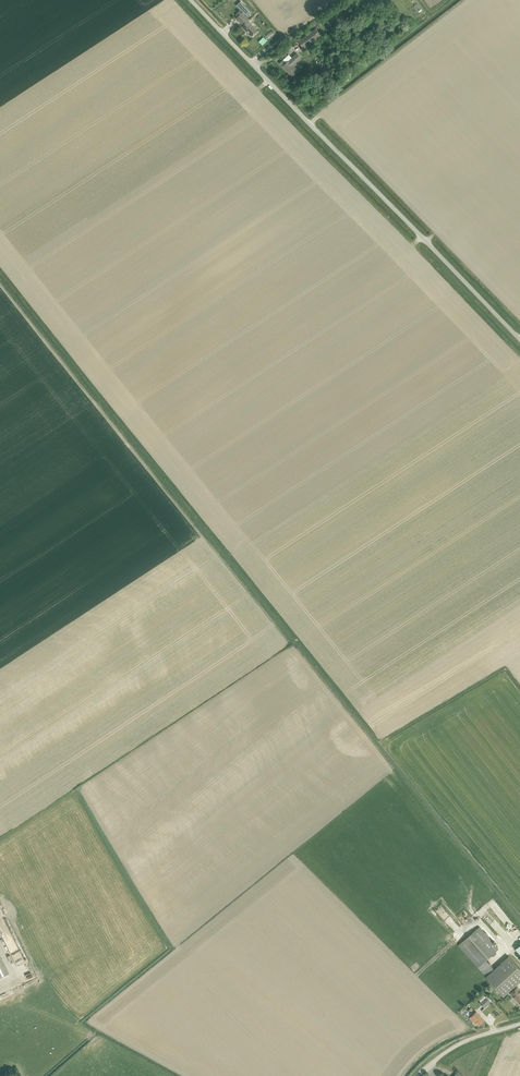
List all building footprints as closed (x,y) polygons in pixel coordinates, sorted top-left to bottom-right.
[(241,1),(237,5),(243,12),(242,13),(243,14),(244,13),(248,16),(252,12),(241,1)] [(248,21),(249,20),(242,13),(236,19),(243,26),(242,26),(251,36),(257,30),(248,21)] [(298,41),(303,48),(321,35),(320,34),(316,28),(298,41)] [(283,59),(279,63),(282,66),(292,77),(298,71),(293,65),(301,58),(296,53),(292,58),(289,54),(283,59)] [(498,949),(479,927),(458,945),(486,976),(495,968),(487,959),(498,949)] [(495,968),(486,976),(503,996),(519,981),(519,969),(509,956),(495,968)] [(517,987),(510,993),(519,1004),(519,990),(517,987)] [(485,997),(479,1003),(484,1007),(490,1001),(485,997)] [(476,1021),(479,1025),(484,1020),(476,1011),(469,1017),(474,1022),(476,1021)]
